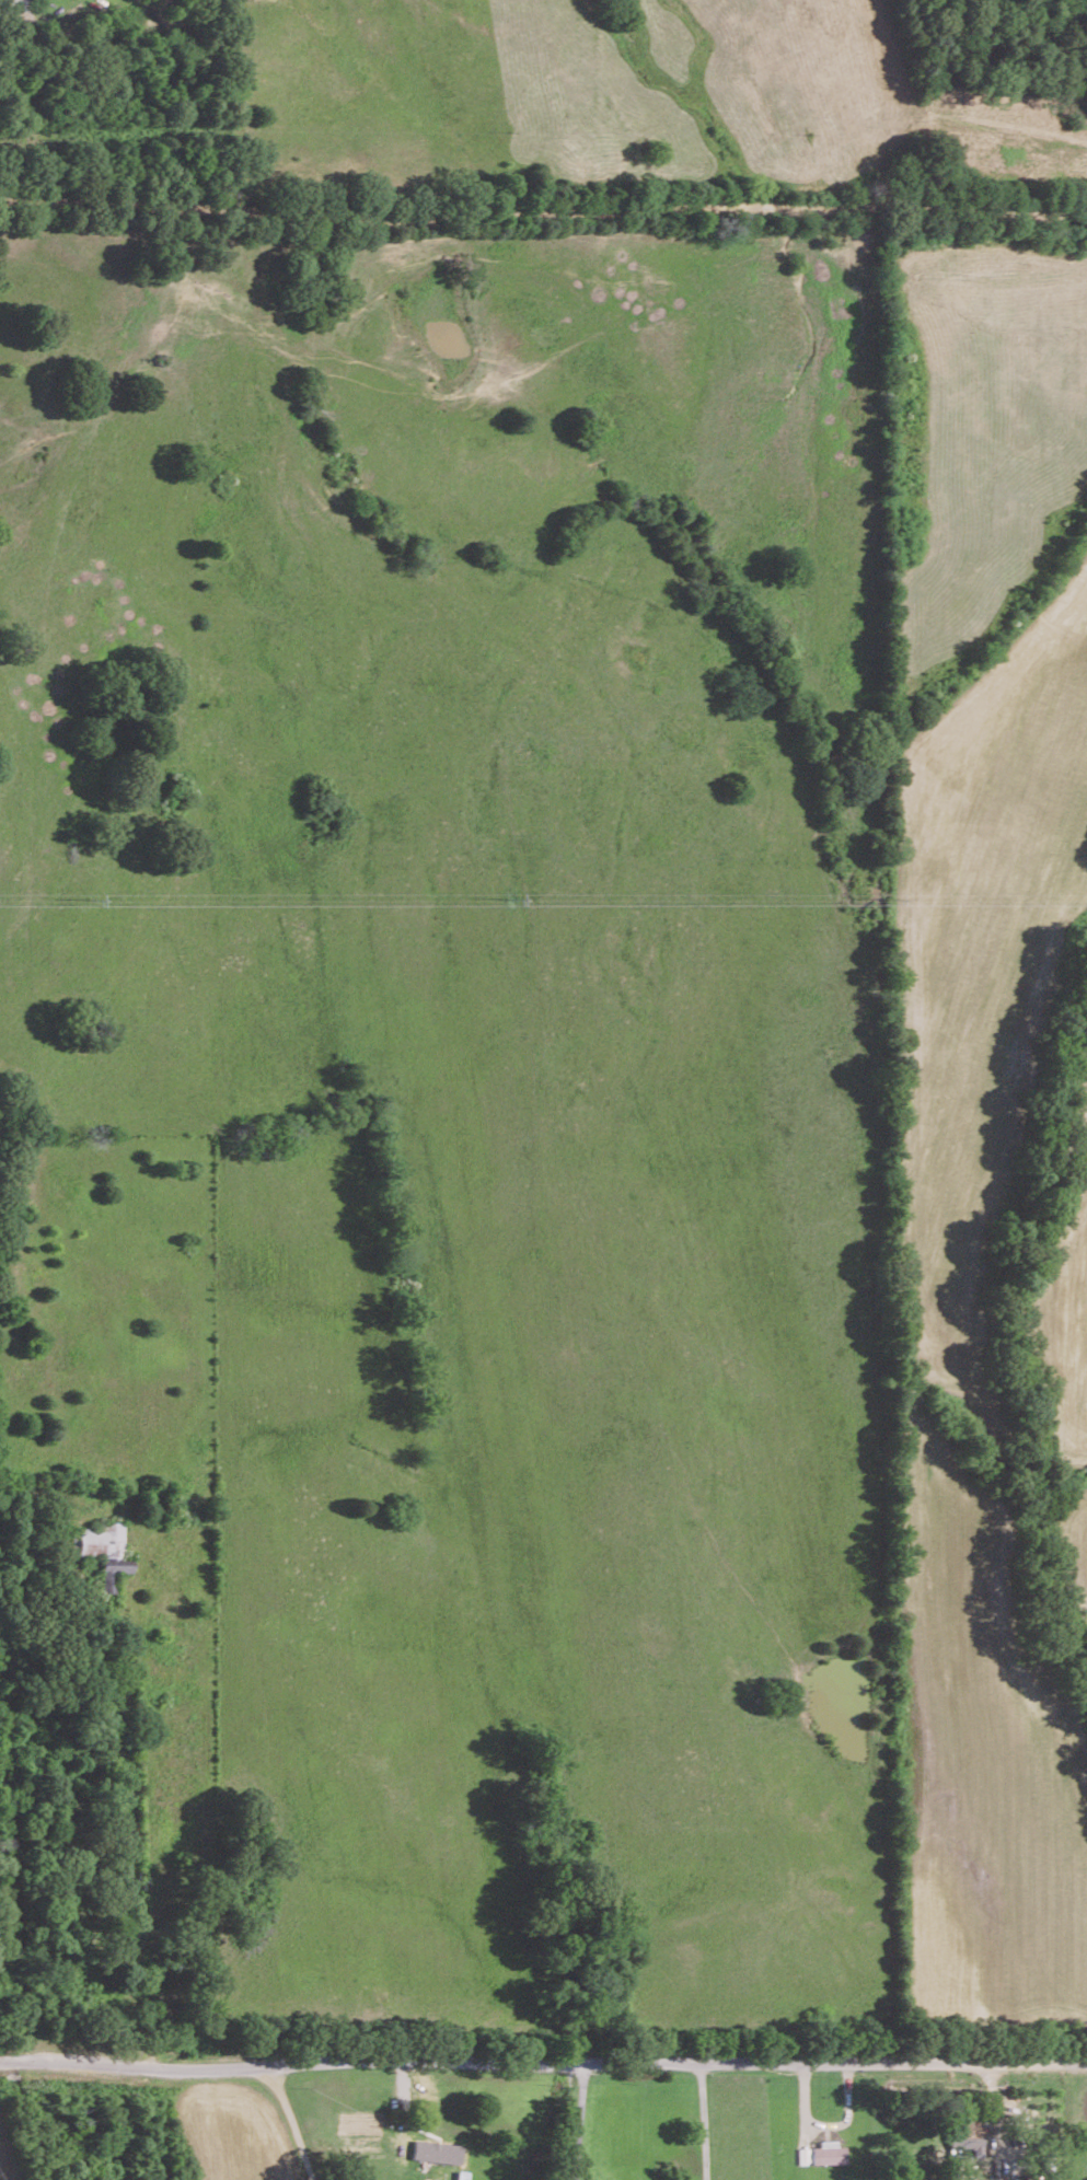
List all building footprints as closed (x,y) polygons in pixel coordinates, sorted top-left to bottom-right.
[(102,1592),(116,1592),(115,1572),(133,1572),(133,1556),(124,1556),(124,1521),(103,1521),(103,1527),(78,1527),(78,1555),(102,1555),(102,1592)] [(983,2155),(983,2120),(950,2119),(950,2148),(973,2148),(973,2155),(983,2155)] [(411,2158),(460,2163),(462,2143),(413,2138),(411,2158)] [(845,2145),(837,2146),(837,2140),(819,2140),(820,2146),(811,2146),(812,2163),(845,2162),(845,2145)]
